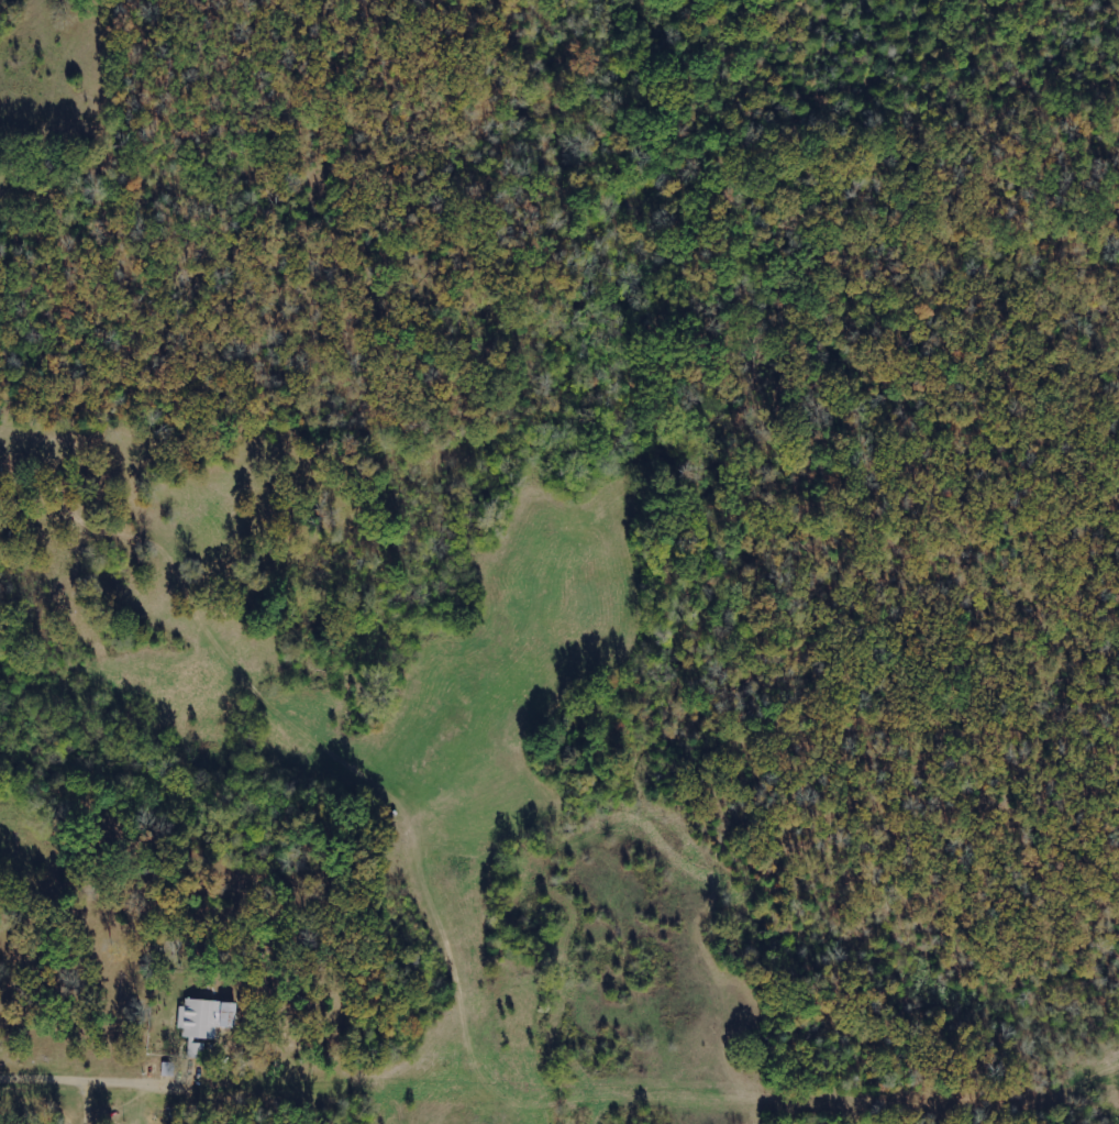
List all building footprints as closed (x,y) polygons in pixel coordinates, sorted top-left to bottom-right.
[(236,1003),(181,1000),(180,1030),(184,1030),(183,1038),(189,1038),(188,1059),(204,1059),(205,1041),(215,1042),(216,1028),(235,1029),(236,1003)]
